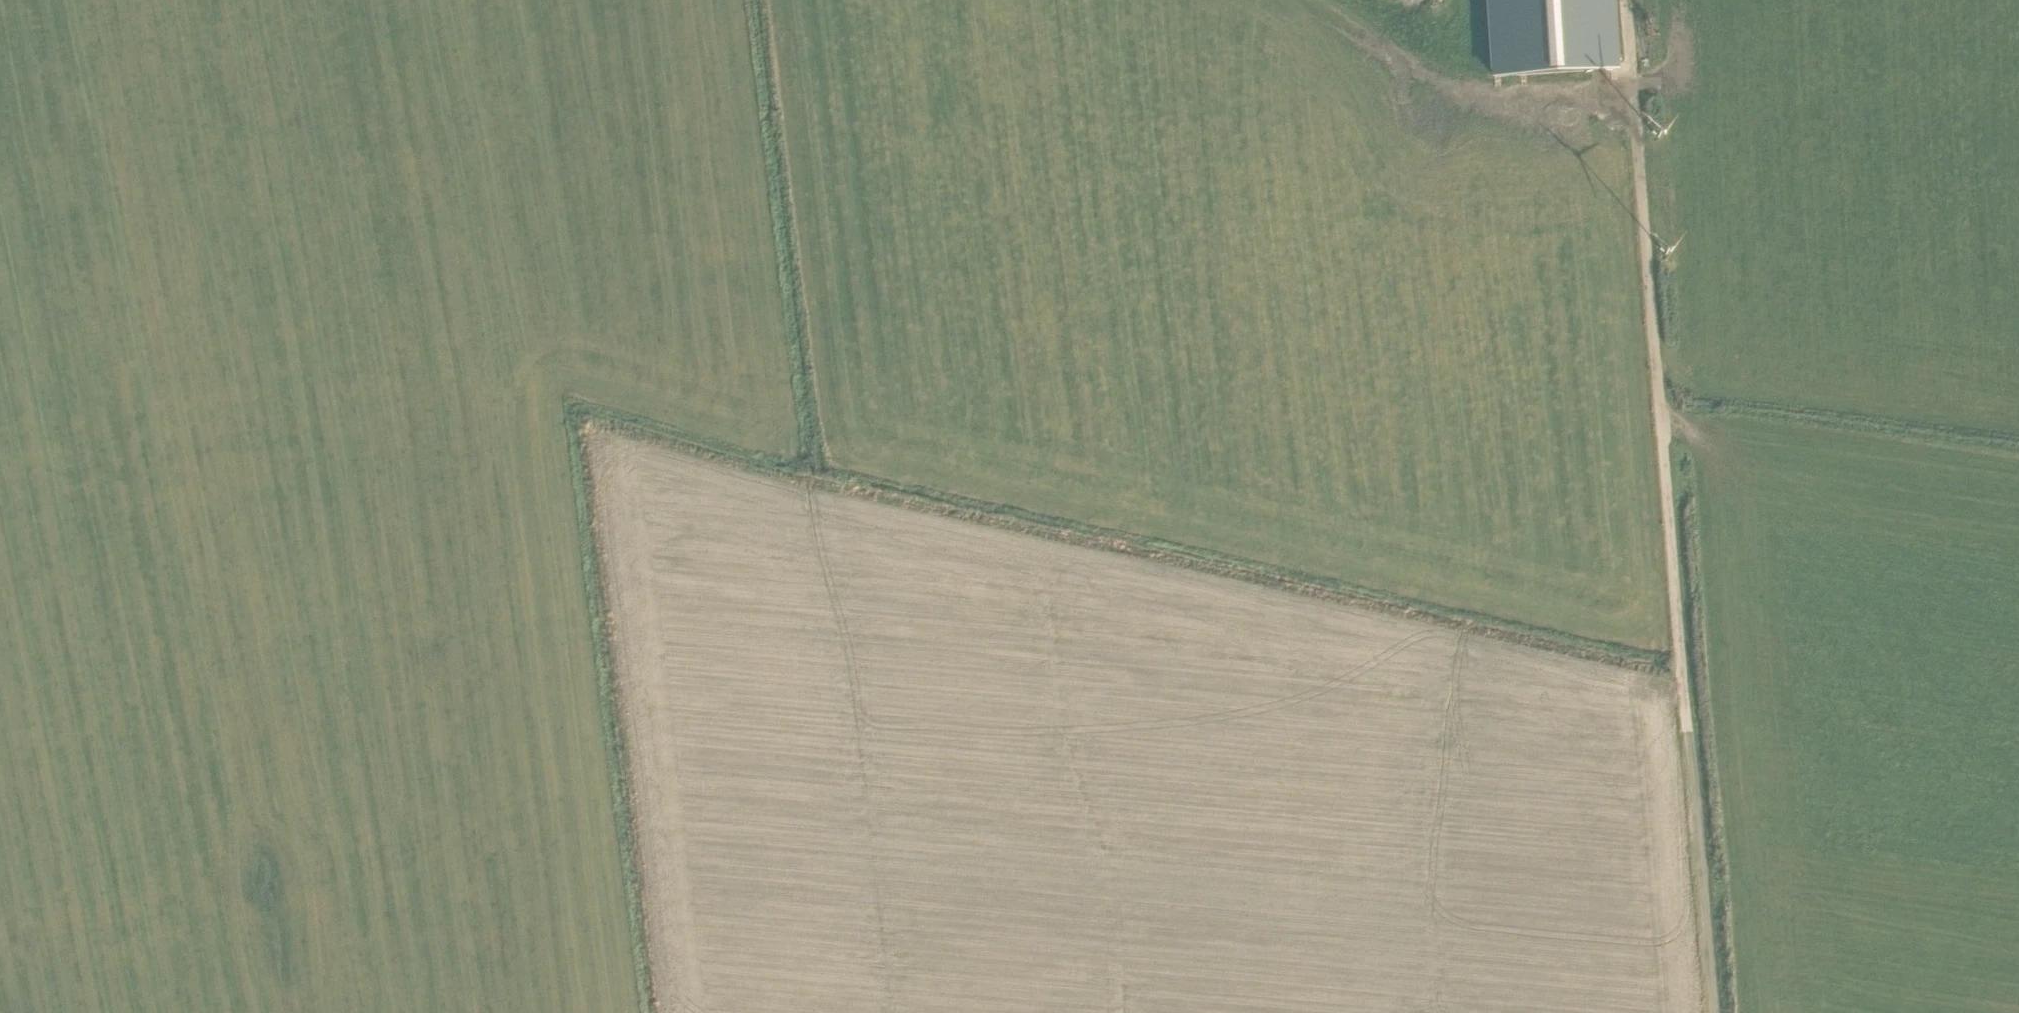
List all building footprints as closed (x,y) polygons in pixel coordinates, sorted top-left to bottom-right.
[(1617,71),(1613,0),(1487,0),(1492,79),(1617,71)]
